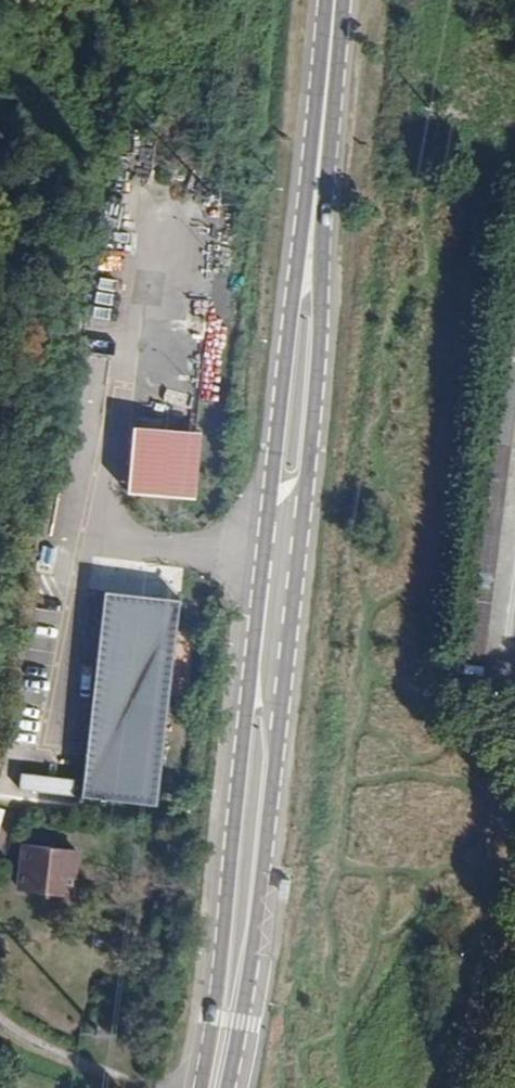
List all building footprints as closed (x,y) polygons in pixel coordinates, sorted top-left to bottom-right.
[(194,510),(201,440),(133,434),(126,503),(194,510)] [(155,816),(180,611),(106,602),(82,807),(155,816)] [(22,774),(21,791),(76,792),(76,775),(22,774)] [(74,897),(78,851),(22,846),(18,892),(74,897)]
